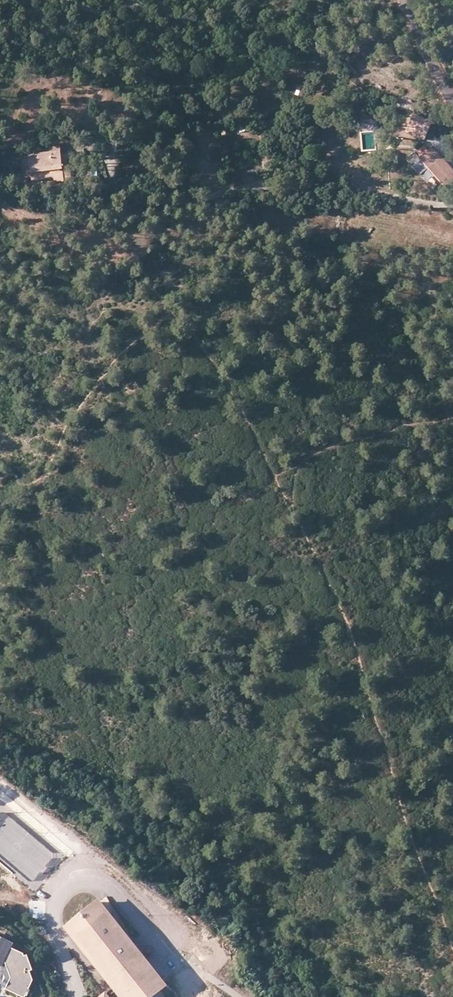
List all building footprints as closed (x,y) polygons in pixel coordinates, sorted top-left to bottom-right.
[(427,126),(415,120),(411,127),(424,133),(427,126)] [(31,164),(32,178),(54,175),(55,179),(63,178),(64,182),(72,181),(70,166),(63,167),(60,145),(50,146),(51,154),(30,157),(31,164)] [(420,160),(447,190),(452,184),(452,173),(432,149),(420,160)] [(25,179),(32,178),(31,164),(23,165),(25,179)] [(96,902),(63,929),(67,934),(69,932),(81,947),(79,949),(83,953),(85,952),(97,967),(95,968),(99,973),(101,971),(113,986),(111,988),(115,992),(117,991),(122,996),(145,996),(158,986),(160,988),(164,985),(161,980),(159,982),(146,967),(148,965),(144,960),(143,962),(130,947),(132,945),(129,941),(127,942),(114,928),(116,926),(112,921),(110,923),(98,908),(100,907),(96,902)] [(3,966),(4,964),(11,949),(12,946),(0,940),(0,965),(3,966)] [(4,964),(9,978),(4,990),(19,996),(20,996),(25,996),(32,980),(29,971),(31,970),(26,955),(24,956),(23,954),(11,949),(4,964)]
